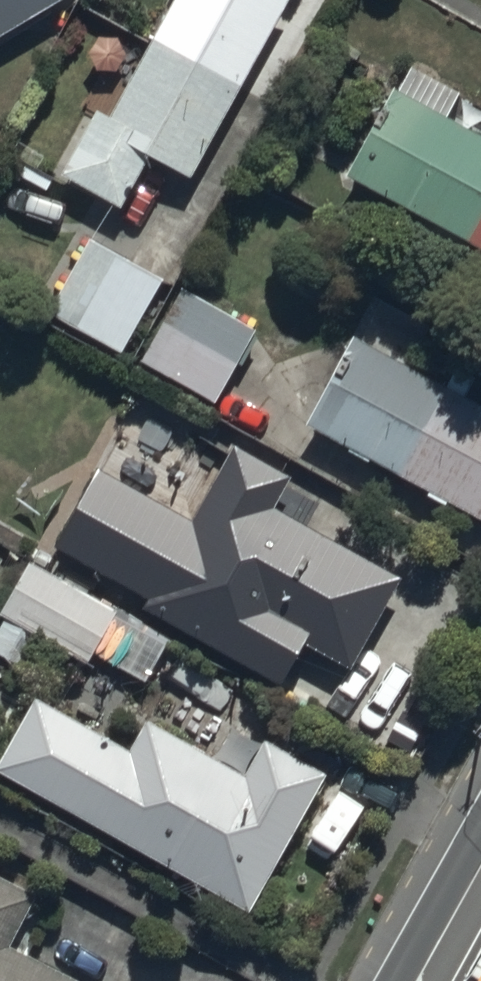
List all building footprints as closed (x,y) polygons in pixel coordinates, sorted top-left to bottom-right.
[(58,0),(0,0),(0,31),(58,0)] [(285,0),(171,0),(113,111),(89,98),(49,175),(85,193),(89,185),(126,204),(156,146),(198,168),(285,0)] [(350,171),(480,240),(480,122),(453,107),(465,84),(412,56),(350,171)] [(124,352),(163,275),(81,233),(41,310),(124,352)] [(183,283),(142,359),(219,397),(257,320),(183,283)] [(309,416),(480,506),(480,391),(356,326),(309,416)] [(403,570),(280,496),(297,467),(240,432),(191,514),(102,461),(53,542),(283,681),(310,636),(350,659),(403,570)] [(31,552),(0,605),(0,652),(23,665),(42,633),(90,660),(96,649),(145,677),(170,633),(31,552)] [(0,755),(0,764),(251,904),(298,821),(341,845),(367,799),(325,776),(330,767),(268,732),(249,766),(149,710),(132,741),(38,688),(0,755)] [(79,973),(12,941),(39,886),(0,868),(0,980),(76,980),(79,973)]
